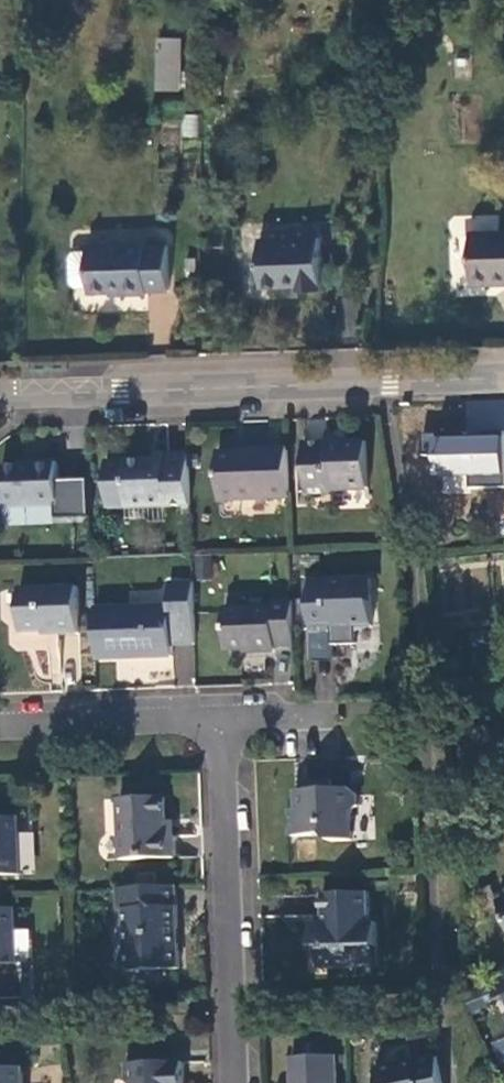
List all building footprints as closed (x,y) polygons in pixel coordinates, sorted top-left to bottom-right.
[(178,22),(156,21),(155,76),(177,75),(178,22)] [(181,115),(182,137),(198,136),(197,114),(181,115)] [(476,247),(474,294),(503,295),(503,246),(476,247)] [(319,251),(259,251),(261,298),(298,299),(299,302),(321,302),(319,251)] [(145,256),(145,252),(85,253),(85,258),(72,258),(67,263),(67,290),(73,295),(86,295),(86,300),(122,299),(122,304),(144,303),(144,299),(165,298),(164,256),(145,256)] [(423,483),(503,485),(503,435),(424,433),(423,483)] [(324,453),(301,454),(303,501),(326,499),(327,495),(368,493),(365,450),(334,452),(324,453)] [(220,508),(289,505),(287,457),(269,457),(269,462),(219,464),(220,508)] [(106,517),(189,514),(188,464),(156,465),(155,470),(104,472),(106,517)] [(57,513),(56,469),(34,469),(34,472),(2,473),(1,514),(57,513)] [(371,590),(308,592),(309,644),(329,644),(330,636),(371,636),(371,590)] [(166,617),(94,619),(96,671),(173,670),(172,658),(197,657),(193,592),(166,592),(166,617)] [(77,643),(75,596),(18,598),(19,639),(52,638),(53,644),(77,643)] [(273,656),(294,657),(293,612),(270,612),(270,618),(223,618),(224,656),(252,657),(252,662),(273,662),(273,656)] [(349,803),(294,804),(294,823),(285,823),(285,851),(320,849),(327,855),(350,854),(350,826),(357,821),(356,808),(349,803)] [(115,815),(117,873),(170,871),(168,849),(160,849),(159,814),(115,815)] [(16,834),(0,833),(0,892),(18,891),(16,834)] [(177,940),(175,895),(110,899),(111,922),(124,924),(123,956),(118,965),(119,981),(124,984),(178,982),(177,956),(172,956),(172,943),(177,940)] [(362,906),(320,907),(319,937),(309,937),(308,963),(321,965),(321,978),(372,977),(368,935),(363,935),(362,906)] [(9,919),(0,920),(0,978),(11,977),(9,919)] [(491,991),(498,1008),(503,1006),(503,986),(491,991)] [(491,991),(481,996),(487,1013),(498,1008),(491,991)] [(503,1064),(503,1036),(490,1042),(501,1066),(503,1064)] [(436,1062),(374,1076),(375,1082),(441,1082),(436,1062)] [(334,1067),(288,1068),(288,1082),(335,1082),(334,1067)] [(124,1072),(124,1082),(181,1082),(180,1070),(124,1072)]
